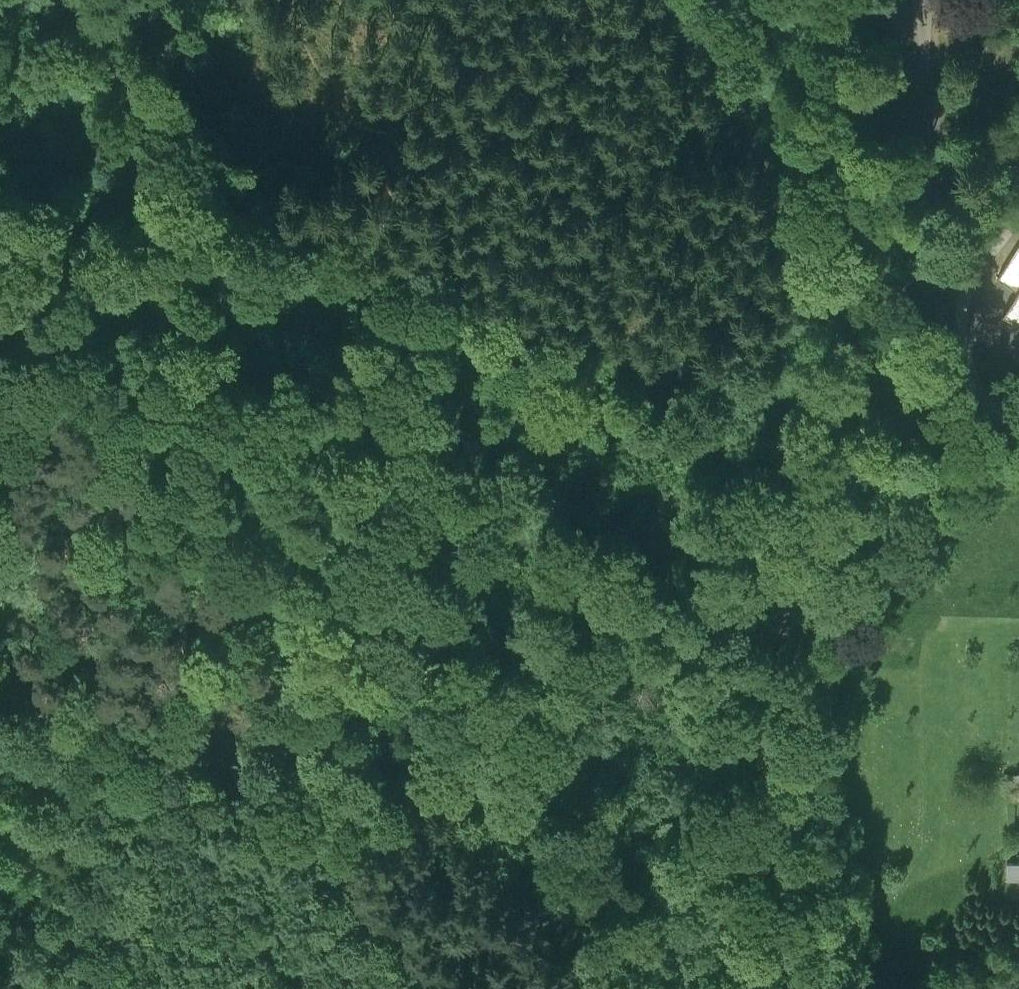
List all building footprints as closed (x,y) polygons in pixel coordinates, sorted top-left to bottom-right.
[(999,277),(1018,287),(1018,243),(999,277)] [(1004,312),(1018,321),(1018,289),(1004,312)]
